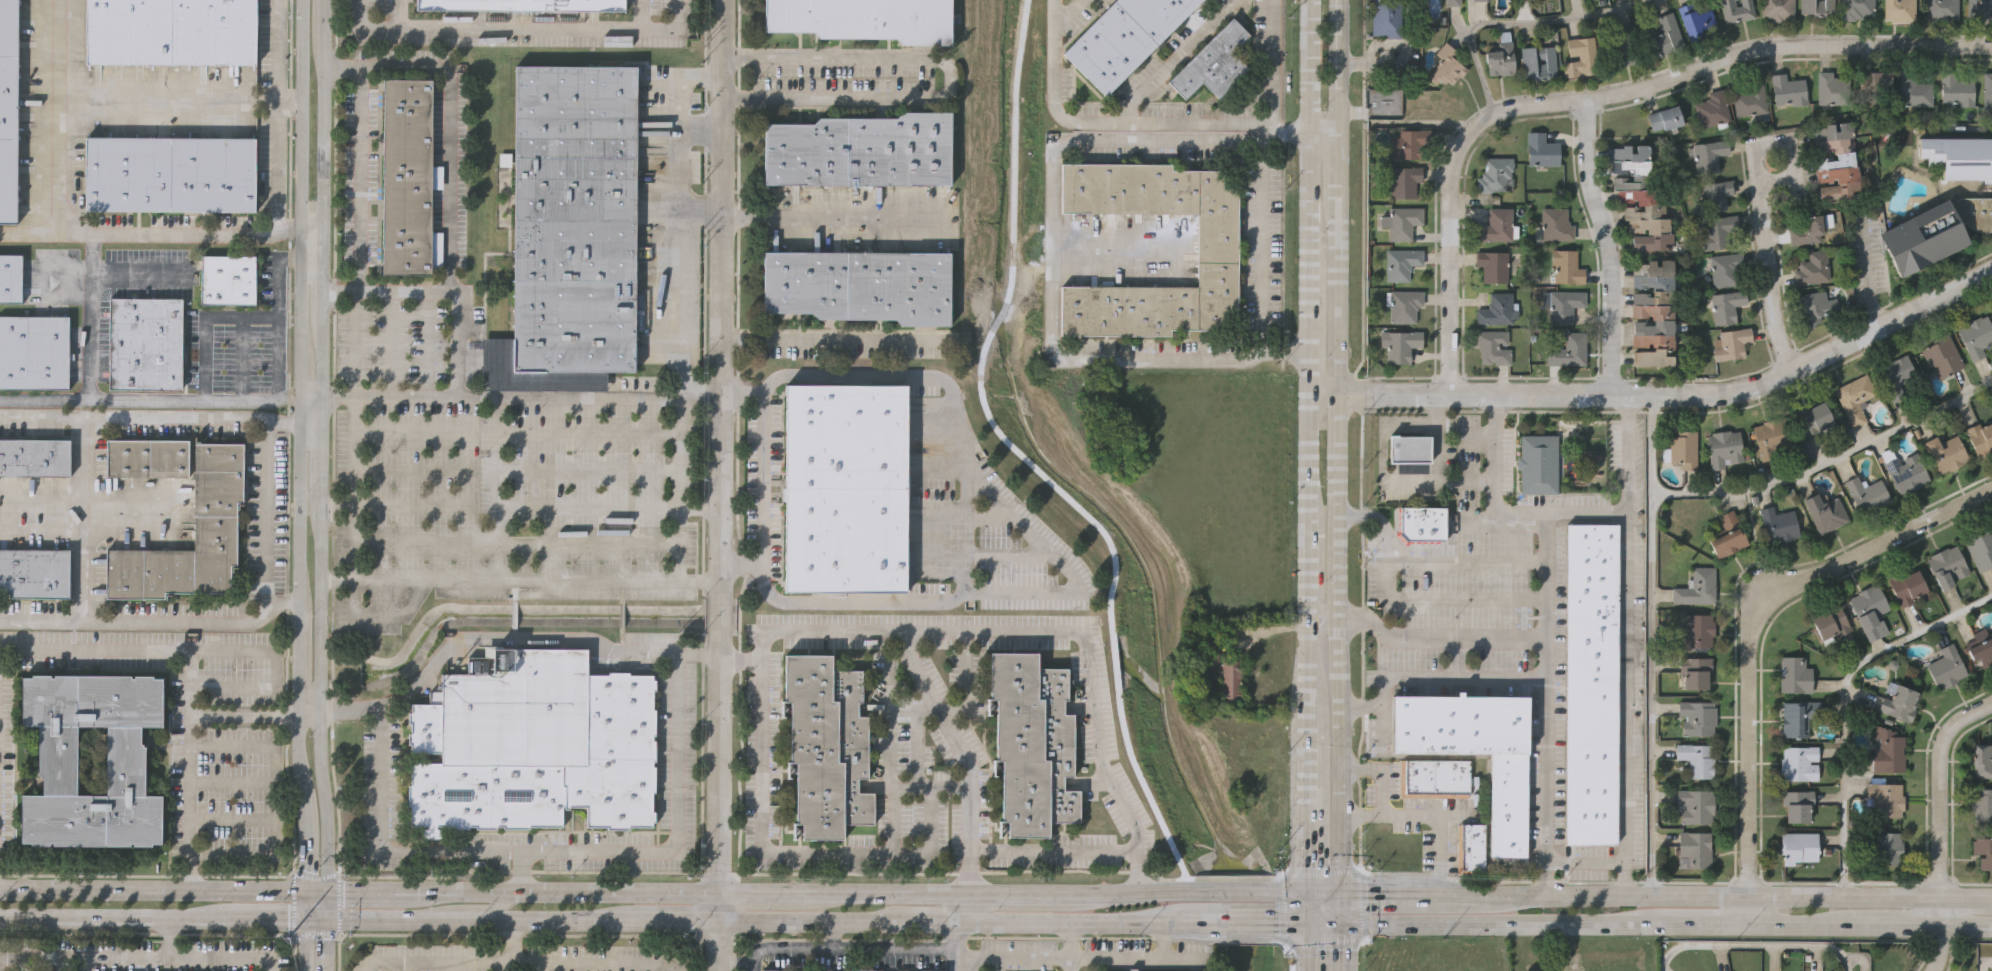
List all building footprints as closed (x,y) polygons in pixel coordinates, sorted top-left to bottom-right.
[(17,222),(0,222),(0,0),(18,0),(17,222)] [(87,63),(87,0),(256,0),(255,64),(87,63)] [(418,9),(418,0),(625,0),(625,10),(418,9)] [(766,30),(766,0),(952,0),(951,44),(903,44),(897,36),(821,37),(814,30),(766,30)] [(1064,52),(1115,0),(1202,0),(1107,95),(1064,52)] [(1372,33),(1373,0),(1402,0),(1401,36),(1387,36),(1387,33),(1372,33)] [(1725,23),(1720,0),(1738,0),(1739,2),(1735,3),(1736,8),(1743,7),(1741,0),(1752,0),(1756,18),(1732,24),(1732,22),(1725,23)] [(1761,17),(1761,0),(1794,0),(1794,18),(1783,18),(1783,21),(1769,21),(1769,17),(1761,17)] [(1800,12),(1800,0),(1814,0),(1820,0),(1833,0),(1833,11),(1825,11),(1825,15),(1813,14),(1813,12),(1800,12)] [(1840,20),(1840,0),(1872,0),(1872,16),(1860,16),(1860,19),(1853,18),(1853,20),(1840,20)] [(1884,19),(1884,0),(1915,0),(1915,21),(1891,21),(1891,19),(1884,19)] [(1926,18),(1926,0),(1959,0),(1959,18),(1926,18)] [(1968,21),(1968,0),(1991,0),(1991,21),(1968,21)] [(1690,43),(1677,8),(1691,3),(1695,15),(1710,10),(1715,26),(1701,31),(1703,38),(1690,43)] [(1684,46),(1651,58),(1644,38),(1662,31),(1657,16),(1672,11),(1684,46)] [(1234,16),(1251,33),(1233,51),(1250,68),(1221,98),(1203,80),(1186,97),(1169,80),(1234,16)] [(1641,59),(1630,61),(1631,64),(1614,67),(1614,65),(1608,66),(1603,43),(1621,39),(1618,27),(1634,24),(1641,59)] [(1515,71),(1489,74),(1488,62),(1487,62),(1486,44),(1499,43),(1498,41),(1501,41),(1500,31),(1511,30),(1515,71)] [(1598,72),(1564,76),(1563,62),(1579,60),(1578,54),(1569,55),(1568,38),(1594,35),(1598,72)] [(1468,68),(1462,76),(1460,74),(1452,83),(1448,80),(1446,83),(1441,79),(1437,83),(1427,75),(1442,57),(1436,52),(1446,40),(1456,49),(1452,54),(1468,68)] [(1555,44),(1558,75),(1549,76),(1549,79),(1537,80),(1537,76),(1523,78),(1520,47),(1555,44)] [(634,67),(631,372),(604,371),(603,390),(481,390),(481,337),(515,338),(516,65),(634,67)] [(1891,70),(1891,91),(1871,91),(1871,88),(1860,88),(1860,70),(1891,70)] [(1850,103),(1818,103),(1818,71),(1832,71),(1832,76),(1836,76),(1836,78),(1850,78),(1850,103)] [(1933,104),(1901,104),(1900,71),(1916,71),(1916,83),(1933,83),(1933,104)] [(1974,105),(1959,105),(1959,101),(1942,101),(1941,71),(1956,71),(1956,80),(1974,80),(1974,105)] [(1983,71),(1991,71),(1991,107),(1983,107),(1983,71)] [(1775,105),(1771,75),(1785,73),(1786,81),(1804,79),(1807,103),(1792,105),(1792,103),(1775,105)] [(378,77),(430,78),(427,272),(377,272),(378,77)] [(1766,112),(1735,116),(1732,94),(1748,92),(1746,79),(1761,77),(1766,112)] [(1731,120),(1700,127),(1694,102),(1706,99),(1705,97),(1710,96),(1708,92),(1723,88),(1731,120)] [(1677,104),(1684,123),(1665,130),(1664,126),(1653,130),(1647,114),(1677,104)] [(814,123),(821,116),(897,117),(903,110),(951,110),(951,184),(765,183),(766,122),(814,123)] [(1820,184),(1837,183),(1836,176),(1832,177),(1832,181),(1827,182),(1827,180),(1818,181),(1817,170),(1818,169),(1817,158),(1837,156),(1837,152),(1833,152),(1833,145),(1830,145),(1830,151),(1813,152),(1811,128),(1825,127),(1825,123),(1851,121),(1855,165),(1858,165),(1859,188),(1853,189),(1854,196),(1821,198),(1820,184)] [(1389,160),(1389,149),(1392,149),(1392,136),(1398,136),(1398,131),(1429,131),(1429,145),(1419,145),(1420,161),(1389,160)] [(1527,164),(1528,131),(1543,132),(1543,142),(1559,143),(1559,165),(1546,165),(1546,170),(1535,169),(1536,164),(1527,164)] [(83,208),(84,135),(254,136),(254,209),(83,208)] [(1919,136),(1991,137),(1991,181),(1982,181),(1982,178),(1942,178),(1942,162),(1932,162),(1932,165),(1926,165),(1926,157),(1918,157),(1919,136)] [(1693,143),(1728,138),(1730,153),(1718,155),(1720,170),(1697,173),(1695,156),(1690,157),(1688,146),(1694,146),(1693,143)] [(1624,221),(1624,206),(1637,206),(1637,201),(1634,201),(1634,203),(1618,203),(1618,191),(1613,191),(1613,179),(1628,179),(1628,182),(1633,182),(1633,170),(1629,170),(1628,173),(1612,173),(1612,161),(1609,161),(1609,149),(1623,149),(1623,146),(1631,146),(1631,153),(1637,153),(1637,145),(1650,146),(1649,190),(1661,190),(1661,193),(1664,193),(1664,204),(1665,204),(1665,214),(1660,214),(1660,220),(1670,220),(1670,234),(1673,234),(1673,251),(1633,250),(1633,236),(1647,236),(1647,229),(1644,229),(1644,233),(1629,233),(1630,221),(1624,221)] [(1513,158),(1513,171),(1510,171),(1510,178),(1507,178),(1506,191),(1492,191),(1492,193),(1477,192),(1477,177),(1482,177),(1482,172),(1484,172),(1484,157),(1513,158)] [(1062,285),(1198,285),(1198,212),(1089,212),(1089,211),(1062,211),(1063,162),(1172,162),(1172,169),(1224,169),(1224,188),(1239,188),(1238,310),(1223,310),(1223,328),(1171,328),(1171,334),(1062,334),(1062,285)] [(1390,199),(1390,168),(1422,168),(1422,183),(1415,183),(1416,199),(1390,199)] [(1733,180),(1735,194),(1726,195),(1728,209),(1697,213),(1696,200),(1704,199),(1702,184),(1733,180)] [(1955,201),(1991,202),(1991,231),(1978,237),(1960,226),(1957,227),(1965,245),(1900,277),(1881,238),(1955,201)] [(1390,241),(1389,227),(1381,227),(1381,217),(1390,217),(1390,208),(1423,208),(1423,225),(1412,225),(1412,241),(1390,241)] [(1513,209),(1512,241),(1476,240),(1477,224),(1489,225),(1489,208),(1513,209)] [(1542,240),(1542,209),(1567,209),(1567,221),(1569,221),(1569,226),(1574,226),(1574,240),(1542,240)] [(1737,215),(1739,231),(1727,232),(1729,247),(1704,250),(1702,235),(1705,235),(1704,220),(1737,215)] [(1791,244),(1789,229),(1798,228),(1797,223),(1802,222),(1802,217),(1821,215),(1823,233),(1820,233),(1821,241),(1791,244)] [(1386,281),(1386,249),(1422,249),(1422,264),(1410,264),(1411,270),(1409,270),(1409,280),(1386,281)] [(1552,250),(1577,250),(1577,268),(1585,268),(1585,282),(1555,282),(1555,264),(1552,264),(1552,250)] [(1825,250),(1829,282),(1794,285),(1793,271),(1799,270),(1798,268),(1796,267),(1796,264),(1799,260),(1802,260),(1804,262),(1808,261),(1808,252),(1825,250)] [(1508,252),(1508,283),(1482,283),(1482,266),(1476,266),(1477,251),(1508,252)] [(203,253),(256,253),(256,301),(203,300),(203,253)] [(950,253),(950,327),(902,326),(895,320),(818,320),(812,314),(764,314),(764,253),(950,253)] [(23,300),(0,300),(0,254),(23,254),(23,300)] [(1709,258),(1741,254),(1743,270),(1738,270),(1739,274),(1737,274),(1738,287),(1713,290),(1709,258)] [(1655,270),(1660,270),(1660,263),(1671,263),(1671,278),(1673,278),(1673,307),(1668,307),(1668,314),(1673,314),(1673,367),(1632,367),(1633,336),(1634,336),(1634,322),(1652,322),(1652,314),(1647,314),(1647,319),(1632,319),(1633,294),(1651,294),(1651,290),(1632,290),(1633,265),(1647,265),(1647,263),(1655,263),(1655,270)] [(1390,322),(1390,305),(1387,305),(1387,290),(1423,290),(1423,306),(1418,306),(1418,308),(1416,308),(1416,321),(1390,322)] [(1803,328),(1797,296),(1824,291),(1826,301),(1836,299),(1838,313),(1819,316),(1820,322),(1813,323),(1813,327),(1803,328)] [(1551,304),(1544,304),(1544,292),(1586,292),(1587,304),(1574,304),(1574,321),(1551,320),(1551,304)] [(1710,297),(1745,292),(1747,307),(1734,309),(1736,324),(1714,327),(1710,297)] [(1513,293),(1513,310),(1517,310),(1517,318),(1512,318),(1512,324),(1475,323),(1476,309),(1487,309),(1487,303),(1489,303),(1489,293),(1513,293)] [(182,297),(182,387),(110,386),(111,296),(182,297)] [(1986,314),(1991,326),(1991,343),(1982,348),(1985,354),(1973,361),(1957,329),(1967,324),(1966,322),(1980,315),(1981,317),(1986,314)] [(69,386),(0,385),(0,315),(70,315),(69,386)] [(1718,332),(1750,328),(1752,343),(1743,344),(1745,358),(1714,362),(1712,348),(1714,348),(1713,340),(1719,339),(1718,332)] [(1964,364),(1940,376),(1931,359),(1927,361),(1920,348),(1932,342),(1930,339),(1947,330),(1964,364)] [(1422,331),(1422,347),(1410,347),(1410,363),(1386,363),(1386,347),(1380,347),(1381,331),(1422,331)] [(1476,332),(1507,333),(1507,346),(1498,346),(1498,351),(1510,351),(1509,365),(1494,365),(1494,363),(1490,363),(1490,365),(1481,365),(1481,351),(1478,351),(1478,346),(1476,346),(1476,332)] [(1585,334),(1585,366),(1546,366),(1546,350),(1565,350),(1565,334),(1585,334)] [(1906,353),(1917,376),(1901,384),(1907,396),(1893,403),(1878,371),(1889,365),(1888,362),(1906,353)] [(1867,372),(1877,393),(1859,402),(1868,420),(1853,427),(1834,389),(1867,372)] [(784,384),(905,386),(904,589),(780,587),(784,384)] [(1824,400),(1837,427),(1827,432),(1824,426),(1821,428),(1823,432),(1809,439),(1794,410),(1807,403),(1810,408),(1824,400)] [(1751,427),(1761,424),(1761,422),(1776,418),(1777,419),(1783,418),(1790,444),(1783,446),(1785,454),(1760,461),(1751,427)] [(1980,427),(1991,421),(1991,448),(1989,450),(1991,453),(1980,460),(1964,430),(1978,422),(1980,427)] [(1695,431),(1695,469),(1681,469),(1681,461),(1661,461),(1661,448),(1668,448),(1668,436),(1675,436),(1675,431),(1695,431)] [(1708,436),(1712,436),(1712,434),(1731,431),(1732,433),(1741,432),(1744,463),(1725,465),(1726,470),(1712,471),(1708,436)] [(1940,475),(1923,443),(1935,436),(1939,444),(1955,434),(1969,460),(1963,463),(1963,465),(1950,472),(1948,470),(1940,475)] [(1557,435),(1557,494),(1521,493),(1521,470),(1516,470),(1516,457),(1521,457),(1521,435),(1557,435)] [(1389,437),(1429,437),(1430,462),(1389,463),(1389,437)] [(69,477),(0,476),(0,440),(69,440),(69,477)] [(188,478),(107,478),(107,441),(188,441),(188,478)] [(242,442),(242,499),(237,499),(237,564),(230,564),(230,591),(164,591),(164,597),(105,597),(106,549),(194,549),(194,442),(242,442)] [(1901,497),(1883,464),(1896,458),(1898,462),(1916,453),(1931,481),(1901,497)] [(1874,510),(1872,507),(1861,513),(1845,481),(1858,474),(1864,485),(1881,476),(1894,499),(1874,510)] [(1800,500),(1815,492),(1816,495),(1827,489),(1831,497),(1835,495),(1848,519),(1818,535),(1800,500)] [(1799,535),(1793,537),(1794,539),(1778,543),(1778,540),(1767,543),(1759,508),(1772,505),(1775,513),(1793,509),(1799,535)] [(1405,539),(1399,533),(1399,506),(1446,506),(1445,540),(1405,539)] [(1716,558),(1706,536),(1723,528),(1717,516),(1732,509),(1748,543),(1716,558)] [(1614,845),(1562,845),(1564,525),(1616,525),(1614,845)] [(1991,528),(1991,530),(1991,540),(1991,542),(1991,566),(1977,574),(1961,541),(1978,532),(1980,534),(1991,528)] [(1967,573),(1954,580),(1952,576),(1947,578),(1951,586),(1940,592),(1924,560),(1927,558),(1926,556),(1944,547),(1945,549),(1953,545),(1967,573)] [(9,590),(0,590),(0,547),(70,548),(69,597),(9,597),(9,590)] [(1713,603),(1670,602),(1670,587),(1686,587),(1686,579),(1690,579),(1690,567),(1713,567),(1713,603)] [(1917,569),(1930,596),(1921,600),(1918,594),(1914,596),(1916,600),(1902,607),(1888,578),(1902,570),(1905,575),(1917,569)] [(1872,585),(1873,588),(1878,585),(1890,609),(1877,616),(1880,621),(1883,620),(1888,631),(1869,640),(1849,600),(1859,595),(1857,593),(1872,585)] [(1850,630),(1836,636),(1834,633),(1830,635),(1833,641),(1823,645),(1810,618),(1826,610),(1824,607),(1836,601),(1850,630)] [(1711,614),(1711,621),(1713,621),(1713,636),(1711,636),(1711,648),(1676,648),(1676,633),(1685,633),(1685,614),(1711,614)] [(1990,637),(1991,636),(1991,664),(1985,668),(1979,657),(1974,659),(1966,642),(1976,637),(1973,633),(1985,627),(1990,637)] [(1967,674),(1957,679),(1958,681),(1944,688),(1943,685),(1937,688),(1926,664),(1942,655),(1938,648),(1951,641),(1967,674)] [(441,674),(493,674),(493,649),(587,649),(587,675),(608,675),(608,672),(628,672),(628,675),(653,675),(653,680),(655,680),(655,690),(652,690),(652,710),(655,710),(655,735),(652,735),(652,740),(655,740),(655,761),(652,761),(652,766),(655,766),(655,792),(651,792),(651,812),(654,812),(654,822),(652,822),(652,827),(628,827),(628,829),(607,829),(607,826),(586,826),(586,806),(569,806),(569,809),(564,809),(564,807),(562,807),(561,827),(529,826),(529,829),(503,829),(503,826),(496,826),(496,829),(476,829),(476,826),(469,826),(469,828),(445,828),(445,826),(436,826),(436,828),(441,828),(441,838),(422,838),(422,829),(427,829),(427,826),(410,826),(410,806),(407,806),(407,785),(410,785),(410,763),(441,763),(441,752),(410,752),(410,744),(408,744),(408,734),(411,734),(411,723),(408,723),(408,713),(411,713),(411,704),(428,704),(428,692),(441,692),(441,674)] [(1074,776),(1064,776),(1064,789),(1080,789),(1080,821),(1049,821),(1049,836),(1008,836),(1008,821),(1002,821),(1002,760),(997,760),(997,699),(991,699),(991,652),(1036,652),(1036,668),(1068,668),(1068,699),(1064,699),(1064,714),(1074,714),(1074,776)] [(874,791),(874,822),(843,822),(843,837),(803,837),(803,822),(797,822),(797,761),(791,761),(791,700),(785,700),(785,653),(831,654),(831,669),(863,669),(863,700),(859,700),(859,715),(868,715),(868,777),(858,777),(858,791),(874,791)] [(1678,657),(1710,657),(1710,671),(1706,671),(1706,687),(1682,687),(1682,671),(1678,671),(1678,657)] [(1778,691),(1778,675),(1782,675),(1782,667),(1778,667),(1778,657),(1803,657),(1803,668),(1810,668),(1810,692),(1778,691)] [(1239,677),(1239,689),(1241,689),(1241,698),(1227,697),(1227,704),(1219,704),(1219,688),(1220,689),(1221,659),(1241,660),(1241,677),(1239,677)] [(18,677),(28,677),(28,674),(48,673),(49,677),(51,677),(51,674),(129,674),(129,677),(132,677),(132,674),(150,674),(150,678),(159,678),(159,725),(138,726),(138,744),(140,744),(140,746),(143,746),(143,795),(159,795),(159,843),(149,843),(149,845),(129,846),(129,843),(127,843),(127,846),(50,846),(50,842),(47,842),(47,845),(28,845),(28,842),(18,842),(18,792),(40,792),(40,776),(38,776),(38,774),(35,774),(35,726),(18,726),(18,677)] [(1910,722),(1878,710),(1883,695),(1890,698),(1892,694),(1884,691),(1888,681),(1919,693),(1913,710),(1914,711),(1910,722)] [(1392,695),(1458,696),(1458,691),(1462,691),(1462,695),(1527,696),(1526,856),(1490,855),(1491,752),(1392,751),(1392,695)] [(1711,700),(1711,706),(1714,706),(1714,724),(1711,724),(1711,734),(1681,734),(1681,719),(1685,719),(1685,714),(1676,714),(1676,700),(1711,700)] [(1781,737),(1782,701),(1819,702),(1819,719),(1807,719),(1807,737),(1781,737)] [(1872,772),(1872,748),(1878,748),(1878,737),(1874,737),(1874,727),(1883,727),(1883,728),(1888,729),(1888,731),(1895,731),(1895,737),(1904,737),(1903,772),(1872,772)] [(1974,742),(1991,743),(1991,778),(1973,777),(1974,742)] [(1674,745),(1710,745),(1710,756),(1712,756),(1712,778),(1687,778),(1687,758),(1674,758),(1674,745)] [(1782,780),(1782,774),(1779,774),(1780,759),(1782,759),(1782,747),(1817,747),(1817,761),(1809,761),(1809,764),(1817,764),(1817,781),(1782,780)] [(1399,759),(1468,760),(1468,797),(1399,797),(1399,759)] [(1900,783),(1900,794),(1902,794),(1902,809),(1900,809),(1900,816),(1873,816),(1873,809),(1870,809),(1871,795),(1865,795),(1865,782),(1900,783)] [(1972,789),(1991,788),(1991,822),(1971,822),(1971,813),(1969,813),(1970,794),(1972,794),(1972,789)] [(1710,789),(1710,794),(1712,794),(1712,814),(1710,814),(1710,823),(1679,823),(1679,808),(1683,808),(1683,803),(1675,803),(1675,789),(1710,789)] [(1784,822),(1785,805),(1780,805),(1780,791),(1813,791),(1813,806),(1809,806),(1809,822),(1784,822)] [(1483,874),(1457,873),(1457,823),(1484,824),(1483,874)] [(1901,830),(1901,841),(1904,841),(1904,857),(1901,856),(1901,863),(1879,863),(1879,846),(1867,846),(1867,830),(1901,830)] [(1708,831),(1708,867),(1685,867),(1685,856),(1677,856),(1677,855),(1674,855),(1674,848),(1677,848),(1677,831),(1708,831)] [(1817,834),(1817,862),(1798,862),(1798,867),(1782,866),(1783,855),(1779,855),(1780,834),(1817,834)] [(1973,836),(1991,837),(1991,868),(1978,868),(1978,856),(1982,856),(1982,853),(1971,853),(1971,840),(1973,840),(1973,836)]
